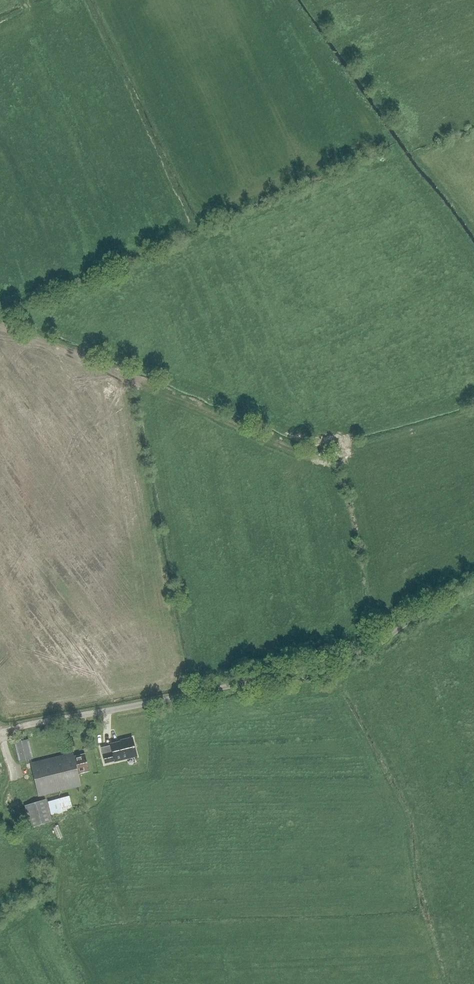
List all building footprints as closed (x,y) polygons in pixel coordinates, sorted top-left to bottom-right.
[(105,762),(114,760),(136,755),(132,737),(120,740),(120,741),(110,744),(110,745),(101,747),(105,762)] [(33,759),(28,739),(14,743),(19,762),(33,759)] [(81,785),(78,774),(89,771),(84,754),(74,756),(73,752),(30,763),(38,796),(81,785)] [(73,809),(69,796),(48,802),(52,815),(73,809)] [(45,800),(24,806),(31,827),(51,821),(45,800)]
